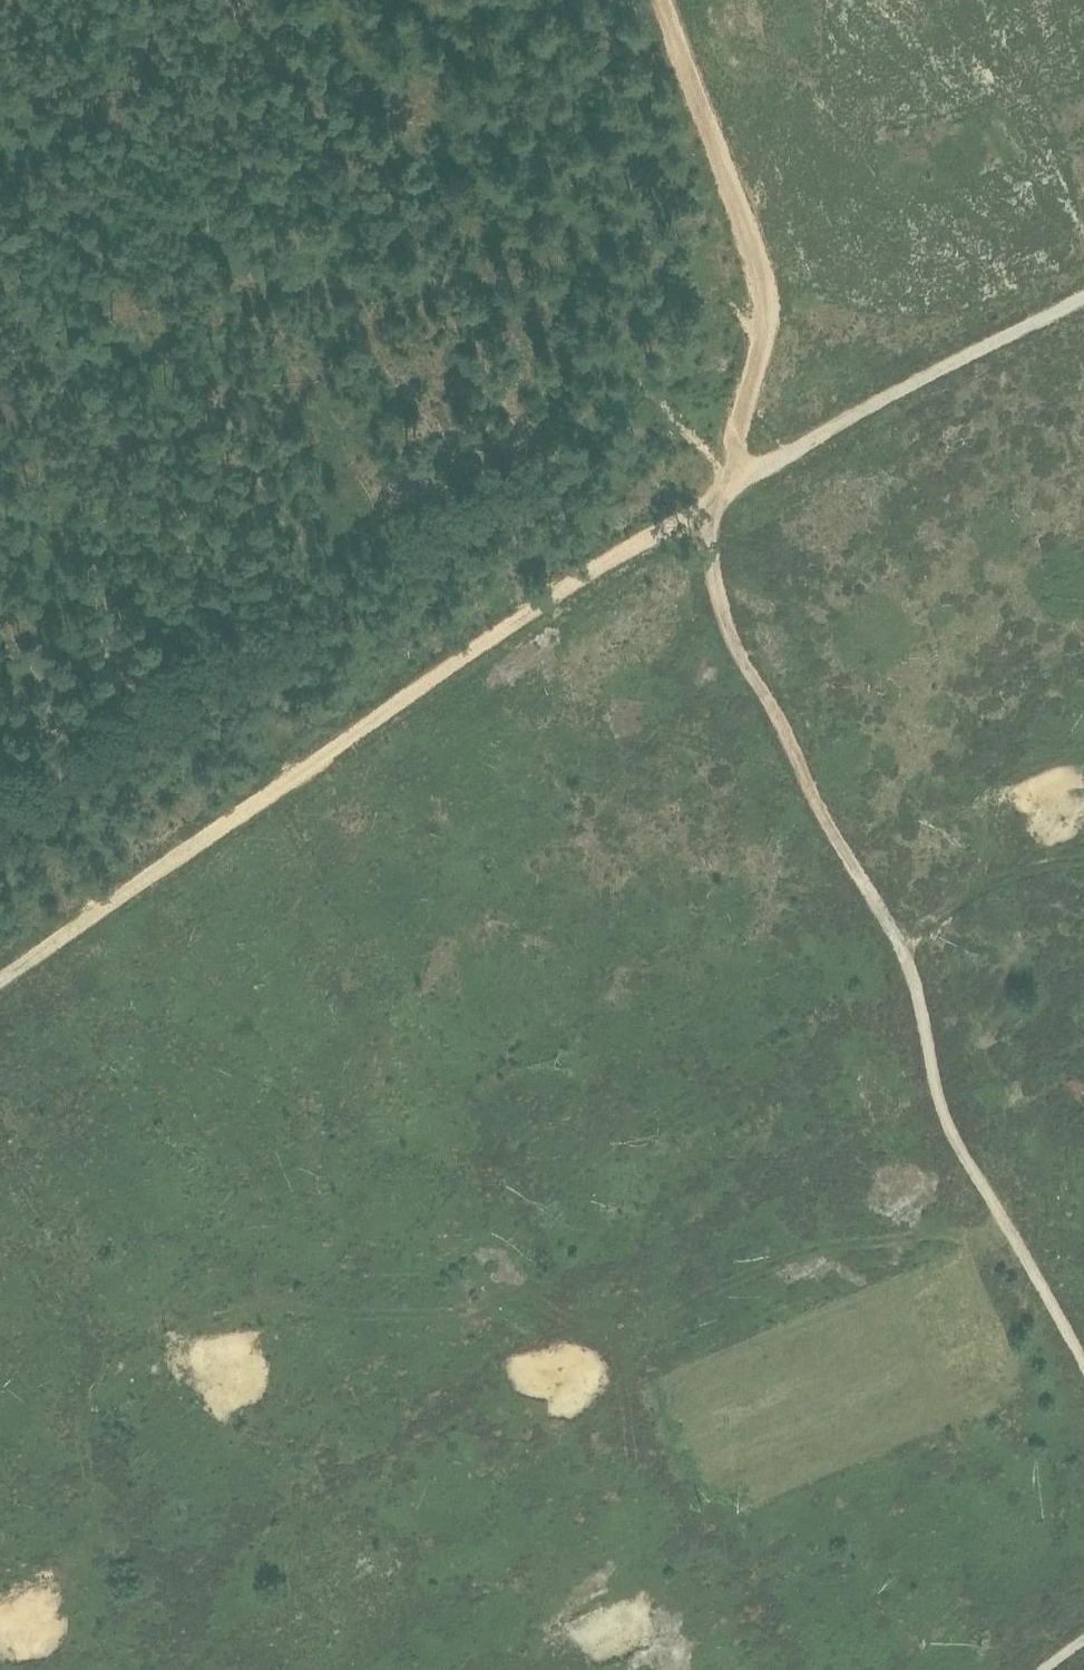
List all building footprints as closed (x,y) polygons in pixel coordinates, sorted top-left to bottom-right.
[(1049,341),(1026,356),(1036,370),(1059,354),(1049,341)]
